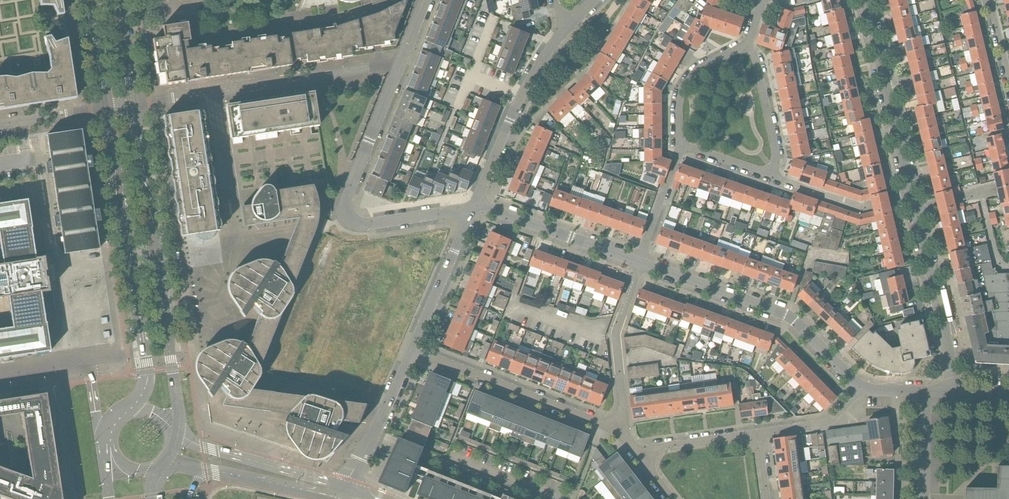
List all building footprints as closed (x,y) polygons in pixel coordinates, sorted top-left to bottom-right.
[(41,6),(54,6),(58,15),(64,14),(62,0),(40,0),(41,6)] [(291,34),(295,60),(299,59),(299,61),(306,60),(307,63),(352,56),(351,47),(394,40),(391,24),(397,23),(407,0),(405,0),(378,13),(335,27),(312,30),(299,23),(300,29),(307,31),(291,34)] [(465,9),(468,0),(444,0),(444,1),(465,9)] [(516,20),(531,17),(529,11),(540,8),(538,0),(519,0),(520,4),(513,6),(516,20)] [(651,5),(643,0),(634,0),(631,5),(646,13),(651,5)] [(687,14),(693,4),(687,0),(681,0),(676,7),(687,14)] [(701,21),(700,22),(710,28),(716,9),(719,0),(708,0),(706,5),(703,14),(701,21)] [(841,9),(839,0),(831,0),(822,2),(825,13),(841,9)] [(909,5),(908,0),(890,0),(892,9),(909,5)] [(440,11),(461,19),(465,9),(444,1),(440,11)] [(964,26),(979,22),(976,11),(976,12),(973,3),(967,5),(969,13),(961,15),(964,26)] [(640,23),(646,13),(631,5),(625,14),(640,23)] [(895,20),(912,16),(909,5),(892,9),(895,20)] [(778,30),(788,33),(796,36),(798,29),(807,27),(805,13),(804,7),(790,10),(789,12),(784,10),(778,30)] [(710,28),(724,32),(730,14),(716,9),(710,28)] [(829,25),(846,21),(843,9),(841,9),(825,13),(826,15),(827,14),(829,25)] [(456,29),(455,29),(456,30),(457,29),(461,19),(440,11),(436,21),(456,29)] [(620,24),(634,33),(640,23),(625,14),(620,24)] [(730,14),(724,32),(737,37),(744,19),(730,14)] [(690,29),(704,38),(710,28),(700,22),(701,21),(696,18),(690,15),(685,24),(691,27),(690,29)] [(897,31),(914,27),(912,16),(895,20),(897,31)] [(665,22),(671,25),(674,21),(675,20),(669,17),(665,22)] [(452,39),(452,38),(455,29),(456,29),(436,21),(432,31),(452,39)] [(832,35),(848,31),(846,21),(829,25),(832,35)] [(967,39),(982,35),(979,22),(964,26),(967,39)] [(291,65),(289,46),(288,39),(284,40),(283,38),(276,39),(276,36),(186,50),(185,48),(188,47),(187,41),(190,41),(189,34),(187,23),(162,27),(164,38),(153,40),(154,49),(160,85),(291,65)] [(614,34),(628,43),(634,33),(620,24),(614,34)] [(690,43),(698,48),(704,38),(690,29),(683,25),(675,40),(687,47),(690,43)] [(773,54),(782,52),(790,51),(792,50),(796,36),(788,33),(778,30),(764,25),(758,44),(771,48),(773,54)] [(506,36),(526,44),(530,34),(510,26),(506,36)] [(905,41),(922,37),(921,36),(917,37),(914,27),(897,31),(900,42),(905,41)] [(452,38),(452,39),(432,31),(427,42),(443,48),(448,50),(451,42),(453,39),(452,38)] [(834,45),(851,41),(848,31),(832,35),(834,45)] [(608,44),(622,52),(628,43),(614,34),(608,44)] [(664,53),(679,62),(687,47),(675,40),(667,35),(661,45),(667,49),(664,53)] [(969,50),(985,47),(982,35),(967,39),(969,50)] [(72,66),(68,38),(55,42),(50,36),(44,38),(49,56),(50,66),(51,69),(47,73),(32,73),(16,78),(6,77),(0,77),(0,110),(36,104),(77,98),(72,66)] [(502,46),(522,54),(526,44),(506,36),(502,46)] [(908,52),(924,48),(922,37),(905,41),(908,52)] [(837,56),(849,55),(854,53),(851,41),(834,45),(837,56)] [(427,42),(424,50),(439,57),(445,59),(450,61),(453,52),(448,50),(443,48),(427,42)] [(602,53),(617,61),(617,62),(622,52),(608,44),(602,53)] [(500,57),(518,64),(522,54),(502,46),(498,56),(498,57),(500,58),(500,57)] [(972,62),(987,58),(985,47),(969,50),(972,62)] [(910,63),(927,59),(924,48),(908,52),(910,63)] [(420,60),(441,68),(445,59),(439,57),(424,50),(420,60)] [(775,66),(792,62),(790,51),(782,52),(773,54),(775,66)] [(595,65),(609,73),(617,61),(602,53),(595,65)] [(673,71),(679,62),(664,53),(659,62),(673,71)] [(835,70),(851,66),(849,55),(837,56),(832,58),(835,70)] [(513,75),(514,75),(515,71),(518,64),(500,57),(500,58),(498,63),(496,68),(513,75)] [(463,67),(468,69),(471,60),(466,58),(463,67)] [(975,73),(990,69),(987,58),(972,62),(975,73)] [(913,74),(929,70),(927,59),(910,63),(913,74)] [(433,77),(433,78),(437,79),(437,78),(441,68),(420,60),(416,70),(433,77)] [(653,72),(668,81),(673,71),(659,62),(653,72)] [(778,78),(795,74),(792,62),(775,66),(778,78)] [(636,66),(631,64),(628,69),(633,72),(637,67),(636,66)] [(589,76),(600,88),(601,86),(609,73),(595,65),(589,76)] [(838,81),(854,77),(851,66),(835,70),(838,81)] [(978,86),(993,82),(990,69),(975,73),(978,86)] [(429,87),(430,87),(433,78),(433,77),(416,70),(412,80),(429,87)] [(916,85),(932,82),(929,70),(913,74),(916,85)] [(644,87),(661,92),(668,81),(653,72),(644,87)] [(780,90),(797,86),(795,74),(778,78),(780,90)] [(590,96),(600,88),(589,76),(579,84),(590,96)] [(840,92),(857,88),(854,77),(838,81),(840,92)] [(428,98),(428,99),(429,99),(433,88),(430,87),(429,87),(412,80),(408,90),(428,98)] [(918,96),(935,92),(932,82),(916,85),(918,96)] [(981,96),(996,93),(993,82),(978,86),(981,96)] [(580,106),(590,96),(579,84),(570,93),(569,94),(579,105),(580,106)] [(783,101),(799,97),(797,86),(780,90),(783,101)] [(644,104),(645,104),(661,104),(661,92),(644,87),(644,104)] [(843,102),(859,99),(857,88),(840,92),(843,102)] [(403,99),(424,107),(428,99),(427,99),(428,99),(428,98),(408,90),(407,90),(403,99)] [(231,138),(319,126),(314,92),(226,105),(231,138)] [(570,113),(579,105),(569,94),(570,93),(568,92),(559,100),(570,113)] [(921,107),(937,103),(935,92),(918,96),(921,107)] [(984,109),(999,105),(996,93),(981,96),(984,109)] [(785,112),(802,108),(799,97),(783,101),(785,112)] [(400,108),(421,116),(424,107),(403,99),(403,100),(400,108)] [(480,109),(497,116),(501,106),(484,99),(480,109)] [(846,114),(862,110),(859,99),(843,102),(846,114)] [(560,122),(570,113),(559,100),(549,110),(560,122)] [(918,120),(935,116),(933,106),(938,104),(937,103),(921,107),(916,108),(918,120)] [(645,115),(661,115),(661,104),(645,104),(645,115)] [(987,120),(1001,116),(999,105),(984,109),(986,120),(987,120)] [(421,116),(400,108),(396,117),(417,126),(417,125),(420,119),(421,116)] [(787,124),(804,120),(802,108),(785,112),(787,124)] [(476,119),(493,126),(497,116),(480,109),(476,119)] [(182,236),(201,233),(219,230),(201,110),(183,113),(164,116),(182,236)] [(848,125),(870,120),(869,120),(864,120),(862,110),(846,114),(848,125)] [(645,127),(661,127),(661,115),(645,115),(645,127)] [(921,131),(938,127),(935,116),(918,120),(921,131)] [(1001,130),(1004,129),(1001,116),(987,120),(990,133),(995,132),(1001,130)] [(417,126),(396,117),(392,126),(416,135),(416,134),(417,135),(420,127),(417,126)] [(489,137),(493,126),(476,119),(471,130),(489,137)] [(790,136),(807,132),(804,120),(787,124),(790,136)] [(856,135),(872,131),(870,120),(848,125),(848,126),(853,125),(856,135)] [(390,134),(407,141),(413,143),(416,135),(392,126),(389,134),(389,135),(390,135),(390,134)] [(533,137),(548,144),(552,133),(537,127),(533,137)] [(645,138),(661,138),(661,127),(645,127),(645,138)] [(924,142),(940,138),(938,127),(921,131),(924,142)] [(99,210),(94,211),(91,189),(87,168),(92,167),(90,157),(86,157),(82,130),(47,135),(51,163),(46,163),(48,174),(52,173),(56,194),(59,216),(54,217),(56,227),(60,226),(65,254),(99,249),(95,221),(100,221),(99,210)] [(489,137),(471,130),(468,139),(467,140),(485,147),(489,137)] [(989,149),(1004,146),(1001,130),(995,132),(996,135),(986,138),(989,149)] [(859,146),(875,142),(872,131),(856,135),(859,146)] [(433,132),(430,141),(437,144),(441,135),(437,133),(433,132)] [(792,147),(809,143),(807,132),(790,136),(792,147)] [(386,145),(403,152),(405,153),(406,153),(410,143),(407,142),(407,141),(390,134),(390,135),(386,145)] [(528,148),(543,154),(548,144),(533,137),(528,148)] [(481,157),(483,151),(485,147),(467,140),(468,139),(464,138),(464,139),(460,149),(465,151),(470,153),(476,155),(481,157)] [(645,150),(661,150),(661,138),(645,138),(645,150)] [(926,153),(943,149),(942,149),(943,148),(940,138),(924,142),(926,153)] [(861,157),(877,153),(875,142),(859,146),(861,157)] [(795,159),(796,159),(811,155),(809,143),(792,147),(795,159)] [(399,162),(399,161),(403,152),(386,145),(383,152),(382,155),(399,162)] [(992,161),(1007,158),(1004,146),(989,149),(992,161)] [(524,158),(538,165),(543,154),(528,148),(524,158)] [(929,165),(946,162),(943,149),(926,153),(929,165)] [(655,163),(661,158),(661,150),(645,150),(645,163),(655,163)] [(864,168),(880,164),(877,153),(861,157),(864,168)] [(395,172),(397,173),(402,163),(402,162),(399,161),(399,162),(382,155),(378,165),(395,172)] [(519,169),(534,175),(538,165),(524,158),(519,169)] [(658,183),(663,184),(663,185),(671,162),(661,158),(655,163),(651,173),(660,176),(658,183)] [(1008,169),(1008,166),(1007,158),(992,161),(995,173),(1008,169)] [(800,180),(801,181),(807,165),(807,162),(796,159),(795,159),(790,174),(801,177),(800,180)] [(608,162),(606,170),(620,174),(622,165),(608,162)] [(932,178),(948,174),(946,162),(929,165),(932,178)] [(867,180),(883,176),(880,164),(864,168),(867,180)] [(389,181),(389,182),(391,182),(395,172),(378,165),(374,175),(389,181)] [(679,182),(687,185),(692,169),(681,165),(673,188),(678,190),(680,184),(679,183),(679,182)] [(801,181),(811,184),(816,169),(807,165),(801,181)] [(451,174),(445,189),(455,193),(457,187),(463,172),(462,171),(452,167),(450,173),(451,174)] [(439,176),(433,191),(443,195),(445,189),(451,174),(450,173),(440,169),(438,175),(439,176)] [(463,172),(457,187),(467,191),(474,173),(463,169),(462,171),(463,172)] [(515,179),(530,185),(534,175),(519,169),(515,179)] [(687,185),(698,189),(704,173),(692,169),(687,185)] [(823,188),(826,179),(829,173),(816,169),(811,184),(823,188)] [(996,182),(997,187),(997,189),(999,197),(1001,205),(1002,205),(1008,203),(1008,169),(995,173),(994,173),(996,182)] [(433,191),(439,176),(438,175),(428,171),(424,181),(425,181),(420,193),(430,197),(433,191)] [(698,189),(710,192),(715,177),(704,173),(698,189)] [(369,183),(394,193),(394,192),(395,191),(396,192),(396,191),(395,190),(396,186),(398,187),(398,186),(397,186),(397,185),(389,182),(389,181),(374,175),(373,174),(372,174),(372,176),(369,183)] [(935,190),(951,187),(948,174),(932,178),(935,190)] [(983,183),(991,181),(989,174),(981,176),(983,183)] [(869,189),(885,185),(883,176),(867,180),(869,189)] [(420,193),(425,181),(424,181),(414,177),(407,194),(409,195),(418,199),(420,193)] [(719,203),(722,196),(727,181),(715,177),(710,192),(712,193),(710,200),(719,203)] [(510,189),(525,196),(530,185),(515,179),(510,189)] [(823,188),(838,193),(841,184),(826,179),(823,188)] [(722,196),(732,199),(737,184),(727,181),(722,196)] [(394,193),(369,183),(368,186),(366,191),(391,201),(393,196),(394,197),(394,196),(393,196),(394,193)] [(732,199),(743,203),(748,188),(737,184),(732,199)] [(838,193),(850,197),(853,188),(841,184),(838,193)] [(351,435),(339,431),(345,421),(362,423),(369,404),(351,402),(340,401),(269,392),(260,390),(251,389),(274,332),(312,238),(314,232),(316,226),(317,222),(318,215),(318,210),(318,204),(317,200),(317,196),(315,191),(313,185),(279,190),(276,189),(272,187),(270,186),(268,185),(266,185),(263,186),(261,187),(253,198),(251,202),(250,206),(241,207),(244,226),(298,218),(291,235),(281,262),(279,266),(278,265),(273,261),(272,262),(269,260),(265,259),(261,259),(257,260),(241,266),(237,268),(234,271),(231,273),(229,277),(228,280),(227,284),(227,288),(227,292),(229,295),(231,299),(244,318),(251,307),(259,316),(247,346),(246,345),(240,341),(240,342),(236,340),(232,339),(229,339),(225,340),(213,345),(206,348),(203,349),(201,352),(199,353),(197,356),(196,358),(195,361),(195,364),(195,368),(195,372),(196,375),(198,379),(212,398),(216,392),(219,387),(226,396),(222,406),(243,408),(253,409),(291,414),(291,415),(289,422),(289,426),(289,430),(290,434),(292,437),(299,447),(302,451),(305,454),(306,456),(308,457),(309,458),(311,459),(314,459),(317,460),(320,460),(323,460),(324,460),(325,460),(327,459),(330,458),(331,457),(332,456),(336,453),(351,435)] [(874,205),(889,201),(885,185),(869,189),(871,198),(872,198),(874,205)] [(937,198),(953,194),(952,193),(960,191),(958,185),(951,187),(935,190),(937,198)] [(743,203),(754,207),(759,192),(748,188),(743,203)] [(861,201),(862,191),(853,188),(850,197),(861,201)] [(861,201),(871,198),(869,189),(862,191),(861,201)] [(551,205),(564,210),(570,194),(557,190),(551,205)] [(553,194),(545,191),(545,192),(541,200),(549,203),(553,195),(553,194)] [(754,207),(765,211),(770,195),(759,192),(754,207)] [(792,203),(790,208),(791,209),(802,212),(807,197),(795,193),(792,203)] [(564,210),(575,214),(581,198),(570,194),(564,210)] [(953,194),(937,198),(939,208),(955,204),(953,194)] [(765,211),(776,214),(781,199),(770,195),(765,211)] [(809,223),(812,216),(817,201),(807,197),(802,212),(799,220),(809,223)] [(575,214),(587,218),(592,203),(582,199),(581,198),(575,214)] [(0,296),(0,298),(1,298),(1,296),(8,295),(13,327),(0,329),(0,359),(51,351),(46,322),(41,292),(49,291),(47,278),(45,278),(44,274),(44,270),(46,270),(44,258),(36,259),(32,229),(32,228),(28,199),(0,204),(0,243),(3,264),(0,264),(0,296)] [(776,214),(788,214),(790,208),(792,203),(781,199),(776,214)] [(812,216),(823,220),(828,204),(817,201),(812,216)] [(877,217),(892,214),(889,201),(874,205),(875,212),(877,217)] [(587,218),(598,222),(603,207),(592,203),(587,218)] [(968,220),(981,218),(978,203),(973,204),(973,208),(966,209),(968,220)] [(823,220),(818,232),(830,236),(832,228),(839,208),(828,204),(823,220)] [(958,212),(964,210),(963,204),(955,206),(955,204),(939,208),(941,216),(958,212)] [(598,222),(609,226),(614,210),(603,207),(598,222)] [(839,208),(832,228),(843,232),(846,221),(850,212),(839,208)] [(609,226),(619,229),(624,214),(614,210),(609,226)] [(846,221),(853,223),(856,214),(850,212),(846,221)] [(878,221),(877,217),(875,212),(861,215),(860,225),(878,221)] [(944,228),(960,224),(958,212),(941,216),(944,228)] [(619,229),(630,233),(635,218),(624,214),(619,229)] [(880,230),(895,226),(892,214),(877,217),(878,221),(880,230)] [(630,233),(641,237),(646,222),(635,218),(630,233)] [(744,231),(744,228),(747,229),(748,225),(737,222),(736,225),(737,226),(736,228),(744,231)] [(947,241),(963,237),(960,224),(944,228),(947,241)] [(725,233),(732,235),(735,227),(728,225),(725,233)] [(883,242),(898,238),(895,226),(880,230),(883,242)] [(658,243),(668,247),(674,232),(663,228),(658,243)] [(830,236),(825,249),(838,251),(843,232),(832,228),(830,236)] [(487,244),(506,252),(512,255),(517,243),(492,232),(487,244)] [(668,247),(679,251),(685,235),(674,232),(668,247)] [(814,242),(813,247),(812,247),(825,249),(830,236),(818,232),(814,242)] [(679,251),(690,254),(695,239),(685,235),(679,251)] [(950,253),(966,249),(963,237),(947,241),(950,253)] [(886,255),(901,251),(898,238),(883,242),(886,255)] [(690,254),(701,258),(706,243),(695,239),(690,254)] [(701,258),(711,262),(716,247),(706,243),(701,258)] [(482,255),(501,263),(506,252),(487,244),(482,255)] [(992,262),(990,255),(987,244),(966,249),(950,253),(953,264),(954,271),(974,266),(992,262)] [(711,262),(722,266),(728,251),(716,247),(711,262)] [(524,260),(529,262),(533,251),(527,249),(524,260)] [(743,273),(748,259),(751,252),(743,249),(741,256),(738,255),(732,270),(743,273)] [(531,266),(542,270),(548,255),(536,251),(531,266)] [(722,266),(732,270),(738,255),(728,251),(722,266)] [(901,251),(886,255),(889,269),(904,265),(901,251)] [(477,266),(497,274),(502,277),(507,266),(501,263),(482,255),(477,266)] [(542,270),(553,274),(559,258),(548,255),(542,270)] [(553,274),(564,278),(569,262),(559,258),(553,274)] [(743,273),(756,278),(761,263),(748,259),(743,273)] [(564,278),(575,282),(580,266),(569,262),(564,278)] [(998,274),(998,272),(993,269),(992,262),(974,266),(977,280),(980,294),(982,302),(985,313),(987,323),(989,333),(985,334),(986,337),(988,337),(989,343),(976,360),(1008,362),(1008,273),(998,274)] [(756,278),(768,282),(773,268),(761,263),(756,278)] [(472,277),(492,286),(497,274),(477,266),(472,277)] [(575,282),(585,285),(591,270),(580,266),(575,282)] [(958,285),(977,280),(974,266),(954,271),(958,285)] [(768,282),(780,287),(785,272),(773,268),(768,282)] [(595,291),(596,291),(601,276),(602,274),(591,270),(585,285),(595,289),(595,290),(593,289),(591,295),(594,296),(595,291)] [(809,305),(819,294),(810,285),(811,283),(813,273),(806,271),(800,287),(803,290),(799,295),(809,305)] [(785,272),(780,287),(793,291),(798,277),(785,272)] [(891,293),(906,289),(902,275),(894,277),(888,279),(891,293)] [(596,291),(607,295),(613,280),(601,276),(596,291)] [(827,286),(831,290),(843,278),(840,277),(836,276),(831,282),(827,286)] [(468,288),(487,297),(492,286),(472,277),(468,288)] [(607,295),(618,299),(619,299),(624,284),(613,280),(607,295)] [(961,299),(980,294),(977,280),(958,285),(961,299)] [(512,294),(517,296),(521,284),(516,282),(512,294)] [(463,299),(482,307),(487,297),(468,288),(463,299)] [(889,307),(891,314),(904,311),(903,304),(909,303),(906,289),(891,293),(886,294),(888,302),(893,301),(894,306),(889,307)] [(635,305),(647,309),(652,294),(641,290),(635,305)] [(496,300),(507,304),(509,299),(498,294),(496,300)] [(647,309),(658,313),(664,298),(652,294),(647,309)] [(819,315),(829,305),(827,303),(827,302),(819,294),(809,305),(819,315)] [(963,306),(982,302),(980,294),(961,299),(963,306)] [(658,313),(669,317),(675,302),(664,298),(658,313)] [(458,310),(478,318),(483,321),(488,310),(482,307),(463,299),(458,310)] [(494,306),(505,310),(507,304),(496,300),(494,306)] [(669,317),(680,321),(686,306),(675,302),(669,317)] [(965,317),(985,313),(982,302),(963,306),(965,317)] [(682,320),(692,323),(698,308),(687,304),(686,306),(680,321),(682,322),(682,320)] [(576,312),(577,309),(567,305),(565,311),(575,315),(576,312)] [(819,315),(829,324),(838,314),(829,305),(819,315)] [(703,327),(709,312),(698,308),(692,323),(694,324),(703,327)] [(454,321),(473,329),(478,318),(458,310),(454,321)] [(703,327),(713,331),(718,316),(709,312),(703,327)] [(968,328),(987,323),(985,313),(965,317),(968,328)] [(829,324),(839,334),(849,324),(838,314),(829,324)] [(713,331),(725,335),(730,320),(718,316),(713,331)] [(725,335),(735,339),(741,324),(730,320),(725,335)] [(932,356),(923,320),(900,325),(906,349),(893,353),(879,339),(869,330),(859,341),(853,348),(862,357),(868,361),(873,365),(875,366),(879,369),(887,371),(892,373),(896,373),(903,374),(904,366),(910,365),(909,361),(932,356)] [(449,332),(468,340),(473,329),(454,321),(449,332)] [(985,334),(989,333),(987,323),(968,328),(970,338),(985,334)] [(735,339),(746,343),(752,328),(741,324),(735,339)] [(855,338),(859,341),(869,330),(865,326),(858,333),(849,324),(839,334),(849,344),(855,338)] [(746,343),(757,347),(763,332),(752,328),(746,343)] [(468,340),(449,332),(444,343),(469,354),(474,343),(468,340)] [(769,351),(773,341),(775,336),(763,332),(757,347),(769,351)] [(970,338),(976,360),(989,343),(988,337),(986,337),(985,334),(970,338)] [(638,348),(644,347),(646,335),(637,336),(638,348)] [(644,347),(650,349),(655,338),(646,335),(644,347)] [(785,369),(797,357),(776,336),(775,336),(773,341),(775,341),(784,352),(776,359),(785,369)] [(650,349),(656,351),(660,340),(655,338),(650,349)] [(656,351),(662,353),(666,342),(660,340),(656,351)] [(511,370),(518,351),(521,345),(509,341),(507,346),(499,366),(511,370)] [(488,361),(499,366),(507,346),(496,342),(488,361)] [(662,353),(667,355),(671,344),(666,342),(662,353)] [(667,355),(673,357),(677,346),(671,344),(667,355)] [(489,349),(484,347),(479,357),(480,357),(485,360),(489,349)] [(533,379),(541,360),(543,354),(532,350),(529,355),(522,375),(533,379)] [(511,370),(522,375),(529,355),(518,351),(511,370)] [(785,369),(793,377),(805,365),(797,357),(785,369)] [(533,379),(544,383),(552,364),(541,360),(533,379)] [(544,383),(555,388),(563,368),(552,364),(544,383)] [(793,377),(801,385),(813,374),(805,365),(793,377)] [(578,397),(585,377),(588,372),(576,367),(574,373),(566,392),(578,397)] [(629,380),(636,379),(634,367),(628,368),(629,380)] [(555,388),(566,392),(574,373),(563,368),(555,388)] [(427,383),(447,391),(451,381),(431,373),(427,383)] [(801,385),(809,393),(821,381),(813,374),(801,385)] [(578,397),(589,401),(596,381),(585,377),(578,397)] [(721,407),(718,382),(718,379),(705,381),(709,409),(721,407)] [(589,401),(600,405),(608,386),(596,381),(589,401)] [(696,410),(709,409),(705,381),(692,383),(696,410)] [(721,407),(731,406),(734,405),(733,395),(738,394),(736,383),(731,383),(730,381),(718,382),(721,407)] [(809,393),(817,401),(829,390),(821,381),(809,393)] [(422,396),(442,404),(447,391),(427,383),(422,396)] [(683,412),(696,410),(692,383),(680,384),(680,390),(683,412)] [(672,414),(669,392),(668,386),(655,388),(659,416),(672,414)] [(646,417),(659,416),(655,388),(643,390),(643,393),(646,417)] [(672,414),(683,412),(680,390),(669,392),(672,414)] [(817,401),(825,409),(837,398),(829,390),(817,401)] [(469,413),(480,417),(488,396),(477,391),(469,413)] [(63,498),(63,495),(62,489),(52,424),(50,413),(50,410),(49,406),(48,395),(47,392),(44,393),(30,395),(19,396),(15,397),(4,398),(1,399),(0,399),(0,416),(4,416),(7,415),(18,414),(22,413),(22,416),(24,425),(24,428),(26,439),(26,442),(28,453),(28,457),(30,467),(31,471),(32,478),(19,474),(8,470),(5,469),(0,467),(0,497),(3,498),(63,498)] [(634,419),(646,417),(643,393),(631,394),(634,419)] [(761,393),(753,394),(754,402),(755,416),(787,412),(788,413),(775,400),(762,401),(761,393)] [(418,407),(437,415),(442,404),(422,396),(418,407)] [(480,417),(491,422),(500,400),(488,396),(480,417)] [(500,432),(503,426),(511,405),(500,400),(491,422),(489,428),(500,432)] [(755,416),(754,402),(748,403),(739,404),(740,410),(741,419),(755,416)] [(503,426),(514,430),(522,409),(511,405),(503,426)] [(414,418),(433,426),(437,415),(418,407),(414,418)] [(514,430),(525,435),(533,413),(522,409),(514,430)] [(534,445),(536,439),(544,418),(533,413),(525,435),(522,441),(534,445)] [(409,429),(429,437),(433,426),(414,418),(409,429)] [(536,439),(547,443),(556,422),(544,418),(536,439)] [(871,441),(891,438),(888,418),(868,421),(869,426),(826,432),(829,447),(861,442),(871,441)] [(547,443),(558,448),(567,427),(556,422),(547,443)] [(558,448),(570,452),(578,431),(567,427),(558,448)] [(424,449),(429,437),(409,429),(405,440),(404,442),(424,449)] [(570,452),(581,457),(589,435),(578,431),(570,452)] [(813,447),(818,446),(825,445),(823,434),(820,434),(818,435),(817,433),(811,434),(813,447)] [(776,452),(804,448),(802,435),(774,439),(776,452)] [(874,456),(893,454),(891,438),(871,441),(874,456)] [(423,484),(429,469),(418,465),(424,449),(404,442),(405,440),(401,439),(381,483),(394,489),(395,488),(407,492),(412,480),(423,484)] [(829,447),(831,465),(864,466),(861,442),(829,447)] [(603,456),(596,448),(593,458),(596,462),(603,456)] [(778,465),(800,462),(806,461),(804,448),(776,452),(778,465)] [(607,477),(626,463),(618,453),(607,462),(604,458),(597,463),(607,477)] [(779,477),(801,474),(800,462),(778,465),(779,477)] [(602,481),(610,491),(633,473),(626,463),(607,477),(602,481)] [(998,466),(998,488),(966,488),(966,498),(1008,498),(1008,466),(998,466)] [(489,493),(429,469),(423,484),(419,494),(431,498),(492,498),(494,495),(493,495),(494,495),(489,493)] [(878,482),(893,483),(894,470),(878,469),(878,482)] [(616,498),(619,498),(640,483),(633,473),(610,491),(616,498)] [(781,489),(803,486),(801,474),(779,477),(781,489)] [(878,495),(893,495),(893,483),(878,482),(878,495)] [(648,492),(640,483),(619,498),(638,498),(648,492)] [(805,498),(803,486),(781,489),(783,498),(799,498),(805,498)]
